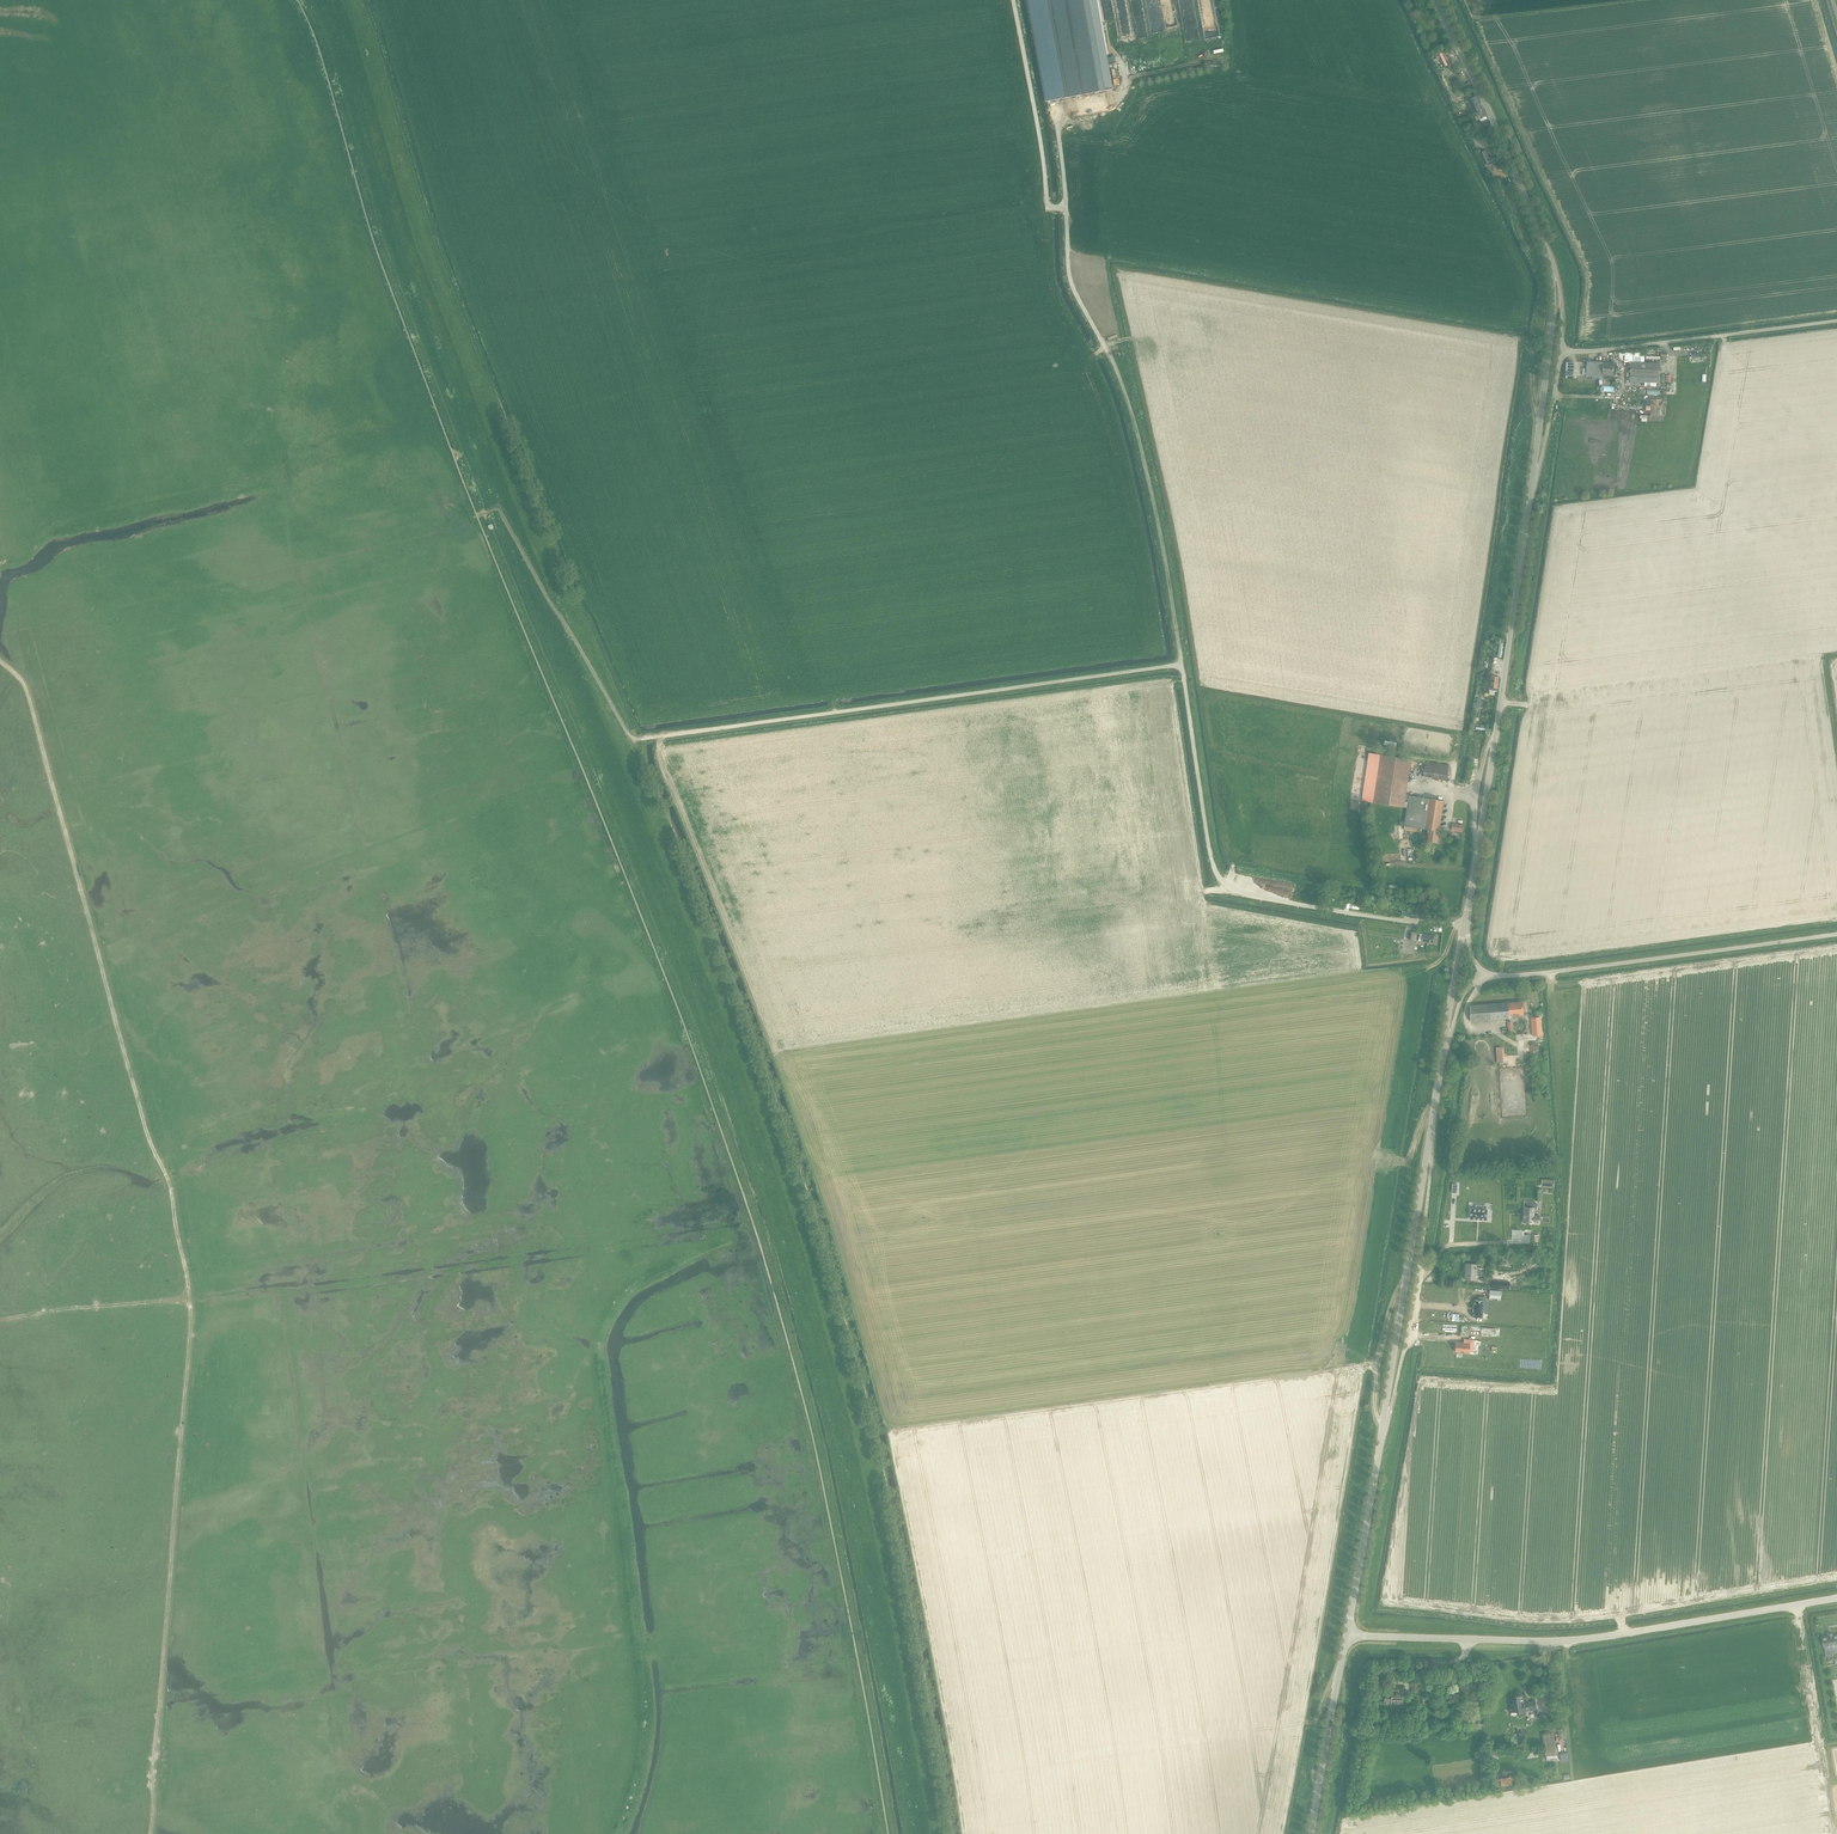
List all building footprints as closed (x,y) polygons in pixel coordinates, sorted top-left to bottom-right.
[(1046,101),(1051,101),(1054,100),(1056,100),(1114,89),(1098,0),(1028,0),(1046,101)] [(1173,0),(1164,0),(1166,15),(1175,14),(1173,0)] [(1184,11),(1191,10),(1191,14),(1196,13),(1197,16),(1200,15),(1200,17),(1203,17),(1201,0),(1182,0),(1184,11)] [(1206,37),(1205,21),(1201,21),(1201,22),(1195,22),(1195,37),(1206,37)] [(1477,96),(1471,98),(1471,99),(1467,100),(1473,114),(1483,109),(1477,96)] [(1473,114),(1472,114),(1475,121),(1484,117),(1485,120),(1487,119),(1486,116),(1483,109),(1473,114)] [(1479,153),(1481,157),(1485,166),(1486,167),(1487,166),(1490,165),(1497,162),(1494,155),(1489,158),(1485,150),(1479,153)] [(1090,239),(1079,246),(1083,252),(1094,244),(1090,239)] [(1586,377),(1592,377),(1592,379),(1598,379),(1598,377),(1602,377),(1602,376),(1613,376),(1613,363),(1586,362),(1586,377)] [(1631,363),(1630,375),(1659,376),(1659,364),(1631,363)] [(1659,376),(1630,375),(1630,384),(1639,384),(1639,382),(1656,383),(1659,383),(1659,376)] [(1489,687),(1489,690),(1497,691),(1499,677),(1491,676),(1489,687)] [(1369,753),(1362,801),(1373,803),(1403,807),(1407,807),(1404,826),(1428,830),(1426,841),(1436,842),(1437,836),(1438,836),(1439,836),(1439,833),(1438,832),(1437,832),(1442,800),(1409,796),(1408,802),(1404,801),(1410,759),(1380,755),(1369,753)] [(1423,776),(1446,779),(1448,765),(1425,762),(1423,776)] [(1451,830),(1462,832),(1463,825),(1452,823),(1451,830)] [(1401,914),(1421,918),(1422,910),(1418,909),(1417,911),(1409,909),(1410,907),(1403,905),(1401,914)] [(1408,939),(1415,940),(1416,933),(1409,931),(1408,939)] [(1420,941),(1435,943),(1436,937),(1433,936),(1426,935),(1419,934),(1418,940),(1420,941)] [(1511,1016),(1523,1015),(1522,1001),(1508,1003),(1508,1002),(1469,1005),(1471,1021),(1509,1018),(1509,1017),(1511,1017),(1511,1016)] [(1540,1017),(1531,1018),(1533,1036),(1542,1035),(1540,1017)] [(1509,1052),(1509,1059),(1519,1058),(1518,1051),(1509,1052)] [(1523,1206),(1522,1223),(1533,1223),(1539,1223),(1540,1215),(1534,1215),(1534,1208),(1536,1208),(1536,1203),(1525,1202),(1525,1206),(1523,1206)] [(1470,1208),(1469,1219),(1487,1220),(1487,1209),(1480,1209),(1481,1205),(1475,1204),(1475,1208),(1470,1208)] [(1465,1278),(1475,1279),(1476,1275),(1486,1276),(1486,1268),(1476,1267),(1476,1264),(1466,1263),(1465,1278)] [(1491,1280),(1491,1288),(1509,1289),(1509,1282),(1491,1280)] [(1488,1290),(1487,1298),(1500,1299),(1500,1290),(1488,1290)] [(1473,1305),(1473,1311),(1474,1311),(1473,1317),(1482,1318),(1483,1306),(1486,1307),(1486,1300),(1484,1300),(1484,1297),(1478,1296),(1478,1300),(1474,1300),(1474,1305),(1473,1305)] [(1455,1343),(1455,1352),(1468,1353),(1468,1351),(1473,1351),(1473,1340),(1464,1339),(1463,1343),(1455,1343)] [(1822,1637),(1824,1646),(1835,1645),(1835,1647),(1836,1647),(1836,1634),(1833,1635),(1833,1633),(1828,1634),(1828,1636),(1822,1637)] [(1411,1683),(1411,1692),(1421,1691),(1420,1682),(1411,1683)] [(1384,1702),(1391,1702),(1403,1702),(1403,1687),(1391,1687),(1391,1694),(1384,1693),(1384,1702)] [(1515,1697),(1509,1698),(1511,1712),(1517,1711),(1517,1713),(1526,1712),(1525,1711),(1536,1709),(1535,1700),(1524,1702),(1523,1695),(1514,1696),(1515,1697)] [(1558,1731),(1559,1739),(1567,1738),(1566,1730),(1558,1731)] [(1557,1754),(1553,1732),(1541,1734),(1544,1748),(1545,1756),(1557,1754)] [(1508,1777),(1500,1778),(1501,1786),(1509,1785),(1508,1777)]
